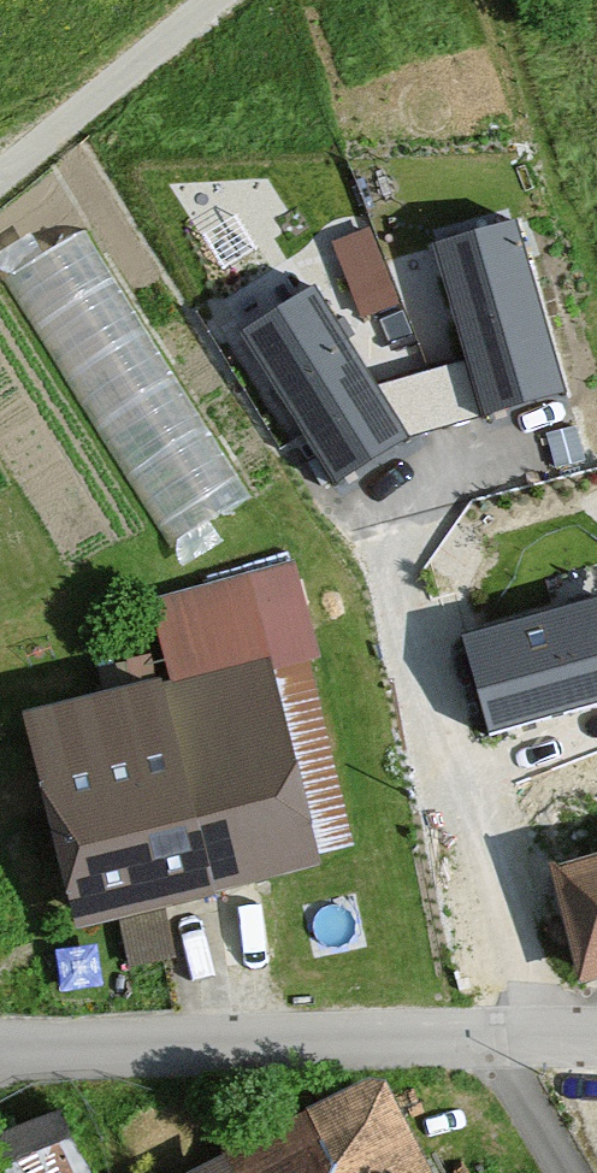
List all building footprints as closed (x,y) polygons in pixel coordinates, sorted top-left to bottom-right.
[(338,231),(372,305),(409,288),(375,213),(338,231)] [(31,298),(107,265),(89,224),(13,257),(31,298)] [(513,228),(444,248),(489,408),(559,389),(513,228)] [(401,436),(312,295),(248,335),(337,476),(401,436)] [(155,693),(9,726),(55,929),(345,864),(281,580),(137,613),(155,693)] [(468,639),(492,723),(596,693),(596,602),(468,639)] [(554,869),(584,977),(596,973),(596,857),(554,869)] [(181,1172),(387,1172),(344,1089),(181,1172)] [(0,1139),(0,1172),(69,1172),(46,1120),(0,1139)]
